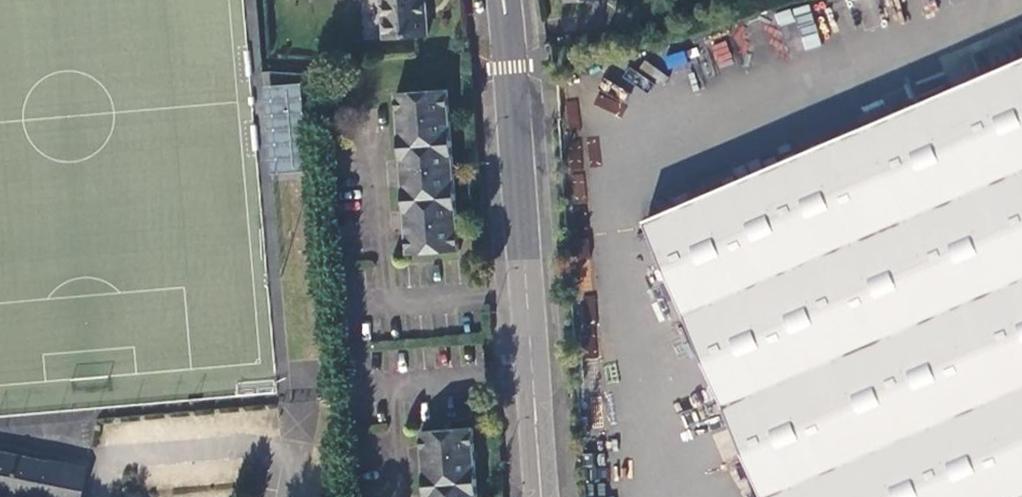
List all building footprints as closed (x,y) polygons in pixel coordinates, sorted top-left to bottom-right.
[(425,0),(382,0),(384,38),(428,35),(425,0)] [(647,222),(765,496),(1021,496),(1021,62),(647,222)] [(302,84),(264,87),(272,175),(309,172),(302,84)] [(461,251),(449,89),(398,94),(409,256),(461,251)] [(473,426),(421,429),(427,496),(478,496),(473,426)] [(83,482),(81,482),(77,473),(64,470),(64,466),(0,453),(0,494),(17,496),(80,496),(83,482)] [(81,482),(83,482),(85,471),(64,466),(64,470),(77,473),(81,482)]
